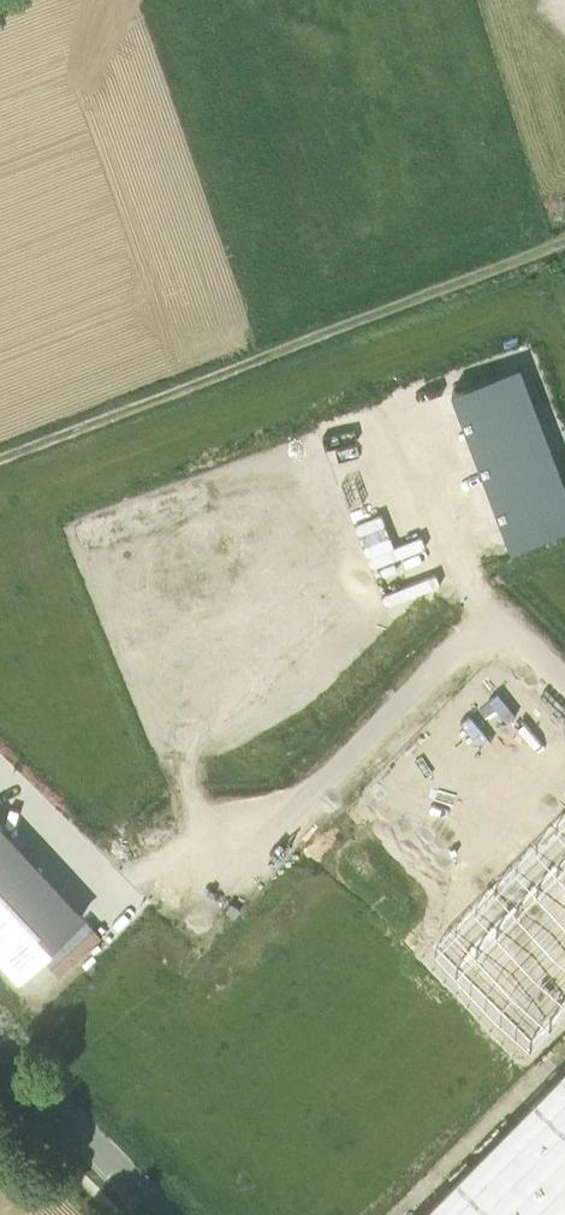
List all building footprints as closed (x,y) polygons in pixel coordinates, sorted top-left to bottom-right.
[(453,390),(512,547),(564,528),(564,483),(521,364),(453,390)] [(492,678),(472,698),(522,748),(542,728),(492,678)] [(435,947),(532,1043),(564,1009),(564,816),(435,947)] [(20,974),(84,915),(0,824),(0,953),(20,974)] [(561,1071),(419,1214),(564,1214),(564,1075),(561,1071)]
